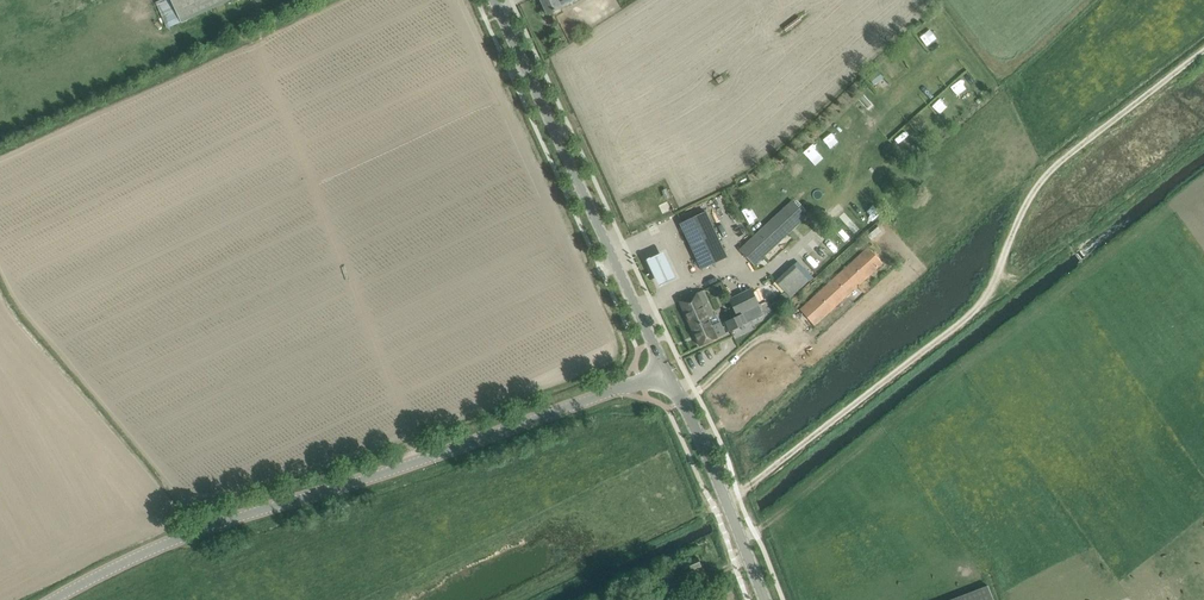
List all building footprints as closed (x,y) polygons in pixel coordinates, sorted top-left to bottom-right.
[(182,24),(235,0),(171,0),(182,24)] [(547,14),(577,0),(541,0),(547,14)] [(935,31),(923,36),(927,47),(939,42),(935,31)] [(882,63),(890,71),(900,63),(892,54),(882,63)] [(878,72),(869,79),(874,86),(884,79),(878,72)] [(961,79),(952,87),(961,96),(970,88),(961,79)] [(934,83),(925,86),(929,96),(938,92),(934,83)] [(940,95),(932,103),(943,115),(952,108),(940,95)] [(912,114),(919,106),(914,102),(907,109),(912,114)] [(925,134),(932,126),(919,114),(911,123),(925,134)] [(846,116),(839,122),(844,128),(851,122),(846,116)] [(791,202),(740,250),(759,271),(773,259),(768,254),(806,219),(791,202)] [(706,211),(680,223),(702,270),(728,257),(706,211)] [(829,240),(822,245),(821,243),(802,256),(812,270),(823,262),(822,261),(836,251),(829,240)] [(883,263),(869,247),(800,310),(814,325),(883,263)] [(666,256),(649,264),(661,290),(678,282),(666,256)] [(775,280),(790,297),(809,281),(794,264),(775,280)] [(723,284),(705,288),(708,300),(726,295),(723,284)] [(718,304),(731,331),(764,316),(751,289),(718,304)] [(703,290),(680,301),(700,346),(713,340),(722,336),(716,324),(707,328),(705,322),(709,320),(708,318),(714,315),(703,290)] [(687,572),(702,566),(698,557),(683,563),(687,572)] [(988,586),(951,599),(994,599),(988,586)]
